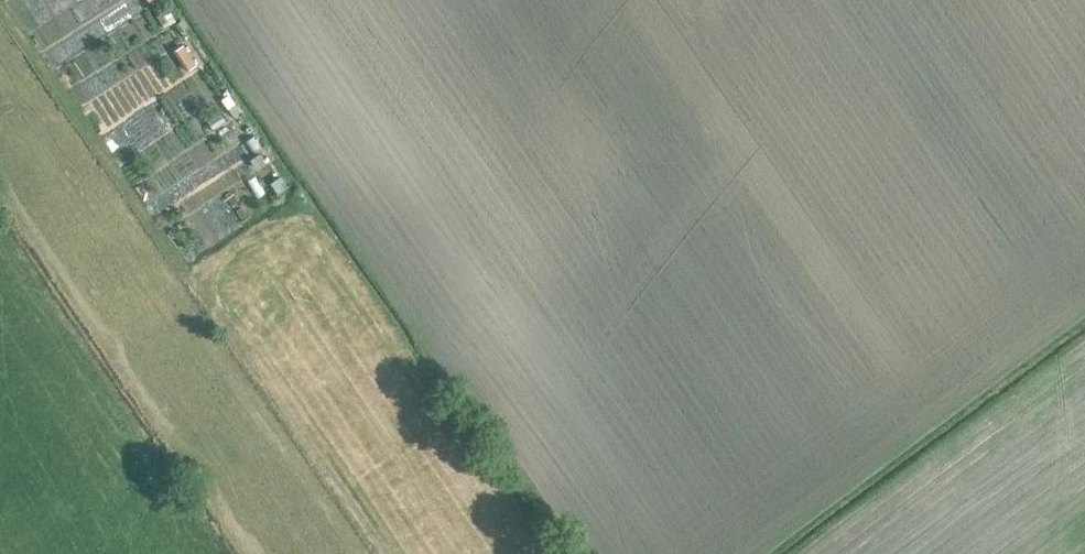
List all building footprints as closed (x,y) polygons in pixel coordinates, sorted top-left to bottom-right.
[(194,65),(181,46),(173,51),(186,70),(194,65)] [(239,108),(247,101),(234,84),(226,90),(239,108)]
